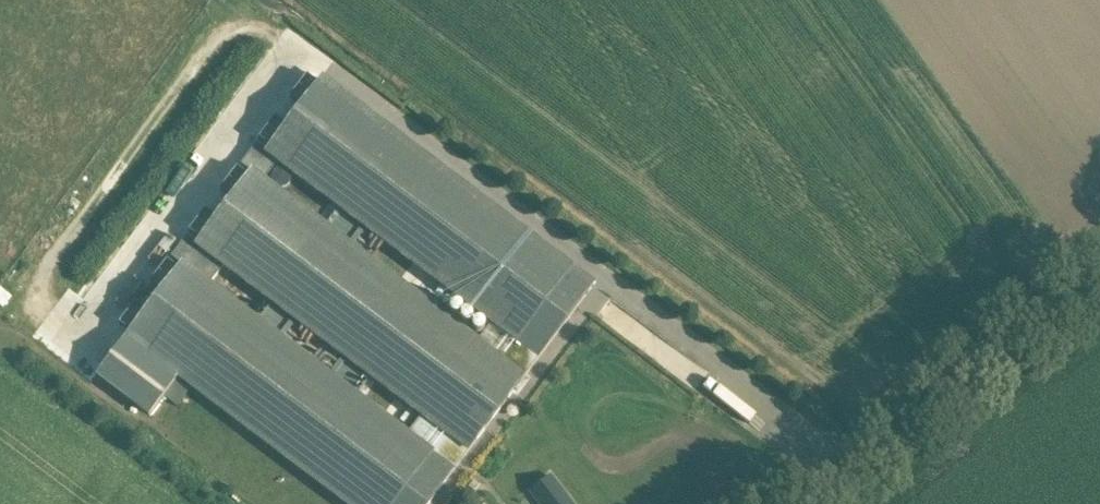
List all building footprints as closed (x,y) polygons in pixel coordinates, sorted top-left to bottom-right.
[(126,336),(349,503),(429,503),(594,286),(321,79),(265,154),(490,324),(479,340),(253,169),(195,246),(421,417),(409,433),(182,262),(126,336)] [(531,492),(540,503),(572,503),(551,476),(531,492)]
